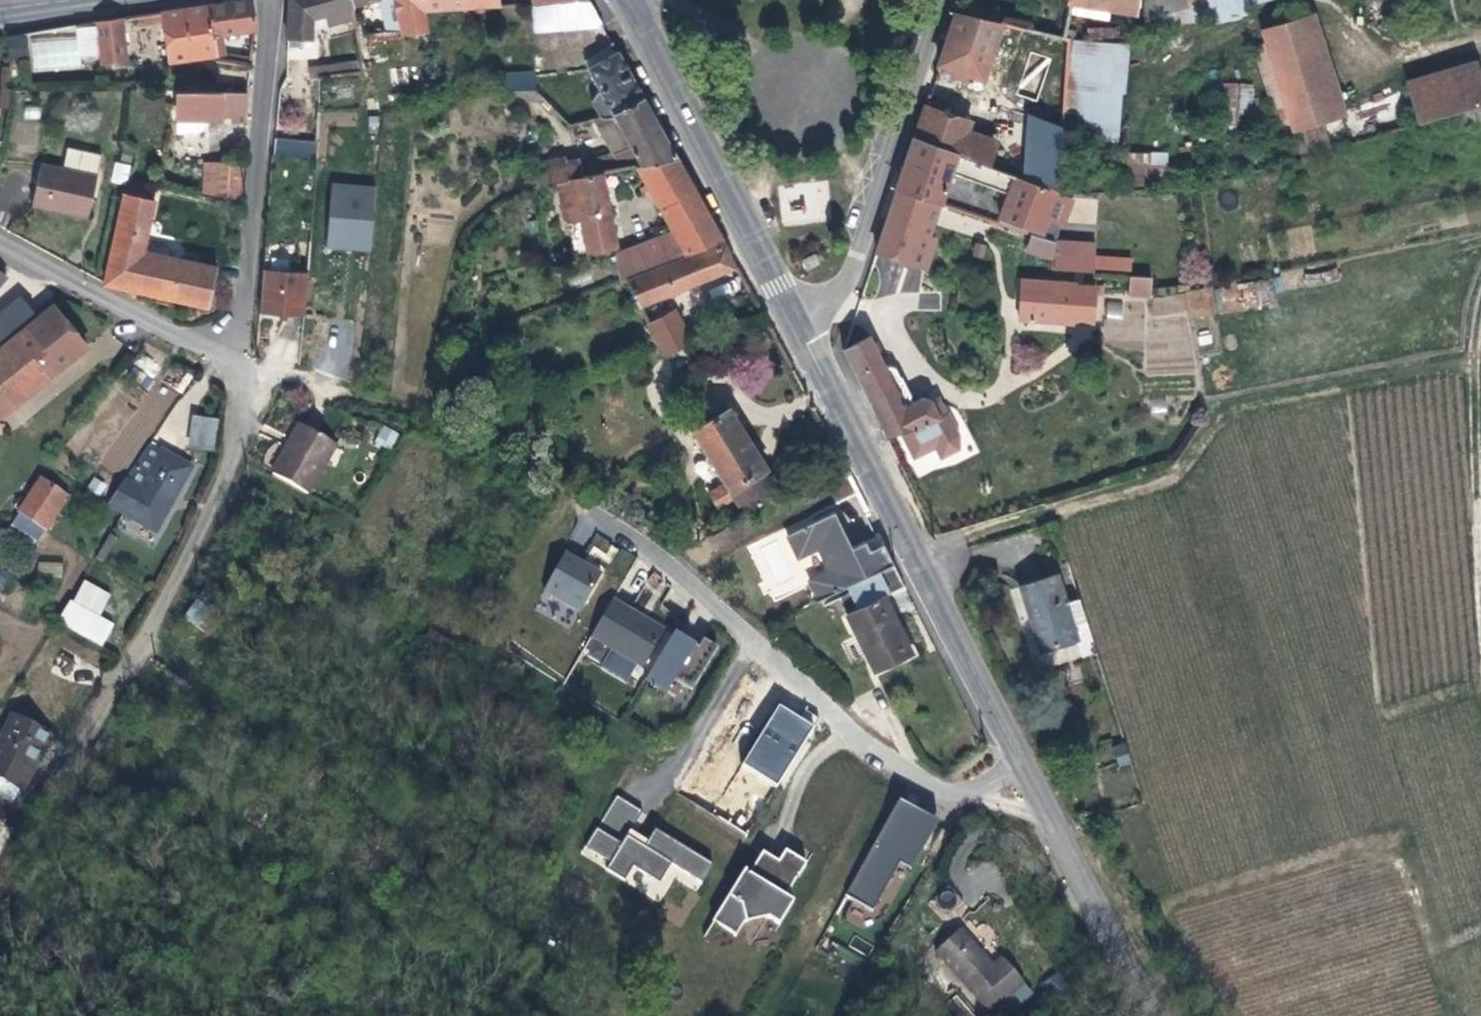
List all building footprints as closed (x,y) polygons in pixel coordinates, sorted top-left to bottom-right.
[(353,11),(349,0),(289,0),(289,65),(316,65),(317,32),(356,21),(353,11)] [(353,11),(383,1),(383,0),(349,0),(353,11)] [(498,3),(498,0),(397,0),(405,34),(429,30),(425,9),(498,3)] [(585,0),(573,0),(561,1),(556,1),(559,26),(599,25),(586,0),(585,0)] [(998,23),(989,21),(991,16),(985,14),(989,2),(982,0),(957,0),(952,15),(935,65),(978,81),(998,23)] [(1023,29),(1061,38),(1067,4),(1131,16),(1133,0),(1028,0),(1023,29)] [(1182,2),(1181,0),(1138,0),(1136,11),(1182,2)] [(1203,3),(1204,8),(1221,5),(1224,19),(1243,15),(1242,7),(1276,0),(1202,0),(1203,3)] [(252,2),(212,8),(219,54),(219,57),(226,56),(223,36),(257,30),(252,2)] [(170,62),(219,54),(212,8),(162,15),(170,62)] [(1346,114),(1314,12),(1301,16),(1307,39),(1267,52),(1292,130),(1346,114)] [(1012,17),(1000,14),(998,23),(1010,26),(1012,17)] [(1267,52),(1307,39),(1301,16),(1247,32),(1279,133),(1292,130),(1267,52)] [(103,67),(130,63),(124,21),(97,24),(98,31),(101,56),(103,67)] [(101,56),(98,31),(80,33),(83,58),(101,56)] [(23,33),(5,38),(11,58),(29,53),(23,33)] [(1128,43),(1075,39),(1068,138),(1121,142),(1128,43)] [(362,61),(367,60),(362,41),(355,44),(357,53),(360,53),(362,61)] [(598,117),(611,114),(640,101),(614,53),(585,69),(597,90),(594,92),(591,104),(598,117)] [(1409,91),(1479,72),(1475,59),(1406,80),(1409,91)] [(533,88),(533,69),(498,71),(499,90),(533,88)] [(1480,107),(1480,79),(1479,72),(1409,91),(1418,124),(1480,107)] [(1252,127),(1254,84),(1226,83),(1224,126),(1252,127)] [(250,94),(184,93),(182,121),(184,121),(207,123),(222,124),(222,120),(233,121),(233,130),(248,130),(250,94)] [(608,171),(672,160),(640,101),(611,114),(629,148),(609,154),(611,162),(606,164),(608,171)] [(912,138),(1002,169),(1004,161),(996,158),(999,148),(966,136),(971,124),(922,107),(912,138)] [(1062,129),(1023,117),(1020,175),(1059,189),(1062,129)] [(207,129),(207,123),(184,121),(182,126),(178,125),(177,146),(198,148),(205,139),(207,129)] [(1061,228),(1070,200),(1058,196),(1059,189),(1020,175),(1002,169),(912,138),(894,191),(904,194),(932,204),(936,205),(938,205),(949,174),(1009,194),(999,222),(1041,238),(1046,222),(1057,226),(1061,228)] [(320,159),(322,140),(298,139),(297,157),(320,159)] [(1008,151),(999,148),(996,158),(1004,161),(1008,151)] [(1168,168),(1167,151),(1130,152),(1130,169),(1168,168)] [(244,192),(246,155),(228,154),(227,175),(222,175),(221,190),(244,192)] [(560,157),(539,163),(543,184),(577,177),(573,158),(561,162),(560,157)] [(678,257),(717,242),(672,160),(630,167),(665,232),(678,257)] [(91,217),(100,176),(40,162),(27,226),(59,233),(65,211),(91,217)] [(113,162),(111,182),(128,183),(130,163),(113,162)] [(595,173),(543,184),(537,185),(545,222),(550,221),(545,191),(554,190),(559,217),(562,218),(565,219),(575,217),(579,243),(575,244),(576,251),(581,250),(582,254),(609,247),(595,173)] [(370,246),(376,184),(333,180),(327,242),(370,246)] [(777,189),(783,226),(811,221),(805,184),(777,189)] [(932,204),(904,194),(894,222),(923,232),(932,204)] [(146,258),(158,202),(130,195),(111,284),(215,307),(222,274),(146,258)] [(938,205),(936,205),(934,211),(945,215),(947,208),(938,205)] [(1041,238),(1056,243),(1061,228),(1057,226),(1046,222),(1041,238)] [(678,257),(665,232),(608,252),(619,281),(626,283),(680,261),(678,257)] [(1056,244),(1032,237),(1027,253),(1055,262),(1056,244)] [(1095,244),(1056,243),(1054,271),(1093,272),(1095,244)] [(731,266),(718,245),(680,261),(626,283),(637,308),(731,266)] [(983,260),(985,251),(977,249),(976,259),(983,260)] [(0,268),(0,284),(8,275),(0,268)] [(309,277),(264,273),(260,319),(304,323),(309,277)] [(1150,276),(1129,276),(1129,294),(1150,295),(1150,276)] [(1075,291),(1076,288),(1008,279),(1005,296),(1017,298),(1014,320),(1070,329),(1071,326),(1091,329),(1096,293),(1075,291)] [(1219,308),(1271,309),(1272,284),(1219,283),(1219,308)] [(36,289),(0,316),(0,337),(47,301),(36,289)] [(59,302),(0,347),(0,410),(89,343),(59,302)] [(662,357),(689,343),(673,312),(646,326),(662,357)] [(898,432),(935,421),(930,409),(920,404),(909,408),(894,375),(887,378),(870,340),(841,353),(883,436),(898,432)] [(157,361),(136,358),(132,384),(153,387),(157,361)] [(210,407),(193,405),(190,436),(207,437),(210,407)] [(743,512),(748,509),(780,489),(727,409),(691,432),(726,485),(710,496),(720,511),(736,501),(743,512)] [(944,420),(936,424),(935,421),(898,432),(909,455),(932,445),(938,458),(951,452),(952,440),(944,420)] [(393,449),(398,431),(380,426),(375,445),(393,449)] [(191,465),(147,437),(123,475),(167,503),(191,465)] [(349,458),(313,440),(287,489),(324,508),(349,458)] [(32,537),(66,497),(41,476),(7,517),(32,537)] [(806,581),(817,602),(841,589),(891,563),(881,543),(868,549),(864,541),(850,548),(831,510),(783,535),(795,559),(812,551),(823,573),(806,581)] [(868,549),(881,543),(877,535),(864,541),(868,549)] [(597,571),(561,551),(540,589),(576,610),(597,571)] [(39,561),(37,576),(62,578),(63,563),(39,561)] [(891,563),(841,589),(852,611),(847,613),(876,669),(910,652),(882,597),(902,586),(891,563)] [(1009,651),(1043,636),(1017,578),(983,592),(1009,651)] [(232,601),(206,581),(181,615),(207,634),(232,601)] [(101,652),(116,627),(71,597),(54,623),(101,652)] [(635,613),(609,597),(587,634),(645,668),(666,634),(668,632),(642,617),(641,619),(634,615),(635,613)] [(684,645),(687,640),(670,629),(668,632),(666,634),(684,645)] [(684,645),(666,634),(645,668),(641,675),(647,679),(645,682),(652,686),(654,683),(659,687),(667,674),(686,686),(707,652),(687,640),(684,645)] [(743,765),(778,786),(814,726),(779,705),(743,765)] [(9,714),(0,730),(0,781),(9,787),(40,731),(9,714)] [(1112,745),(1118,766),(1131,763),(1125,742),(1112,745)] [(613,792),(581,843),(606,859),(602,865),(620,877),(629,863),(655,880),(667,861),(697,880),(705,867),(704,867),(647,832),(643,839),(640,843),(623,832),(626,828),(639,808),(613,792)] [(904,819),(906,814),(891,806),(838,903),(865,918),(893,871),(905,877),(929,832),(904,819)] [(651,826),(647,832),(704,867),(708,861),(651,826)] [(643,839),(626,828),(623,832),(640,843),(643,839)] [(797,878),(805,865),(784,852),(777,863),(761,854),(748,876),(743,873),(712,922),(736,937),(743,925),(767,918),(778,925),(792,902),(784,897),(796,878),(797,878)] [(929,908),(947,923),(958,909),(952,905),(956,900),(944,890),(929,908)] [(962,905),(956,900),(952,905),(958,909),(962,905)] [(1032,975),(1007,954),(1000,963),(997,966),(990,960),(993,957),(962,931),(940,958),(1003,1009),(1007,1004),(1031,977),(1032,975)] [(997,966),(1000,963),(993,957),(990,960),(997,966)] [(1041,986),(1031,977),(1007,1004),(1018,1013),(1041,986)]
